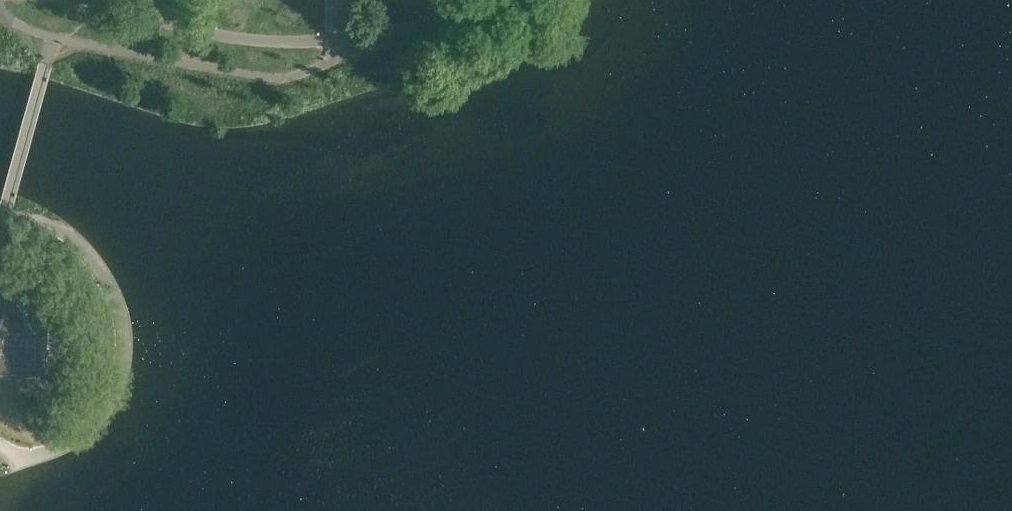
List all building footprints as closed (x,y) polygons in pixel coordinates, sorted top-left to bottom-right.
[(49,310),(49,309),(49,308),(49,307),(49,306),(49,305),(48,304),(48,303),(48,302),(47,301),(47,300),(46,299),(45,299),(45,298),(44,297),(43,296),(23,281),(23,280),(22,280),(21,279),(20,279),(19,279),(18,279),(17,279),(16,279),(15,280),(14,280),(13,281),(12,282),(12,283),(11,284),(11,285),(10,285),(8,293),(4,309),(4,310),(4,311),(4,312),(4,313),(5,314),(5,315),(6,315),(6,316),(7,316),(6,321),(5,325),(4,329),(3,330),(2,330),(2,331),(1,331),(0,332),(0,373),(29,367),(34,365),(38,361),(40,357),(40,354),(42,326),(48,313),(48,312),(48,311),(49,310)]
